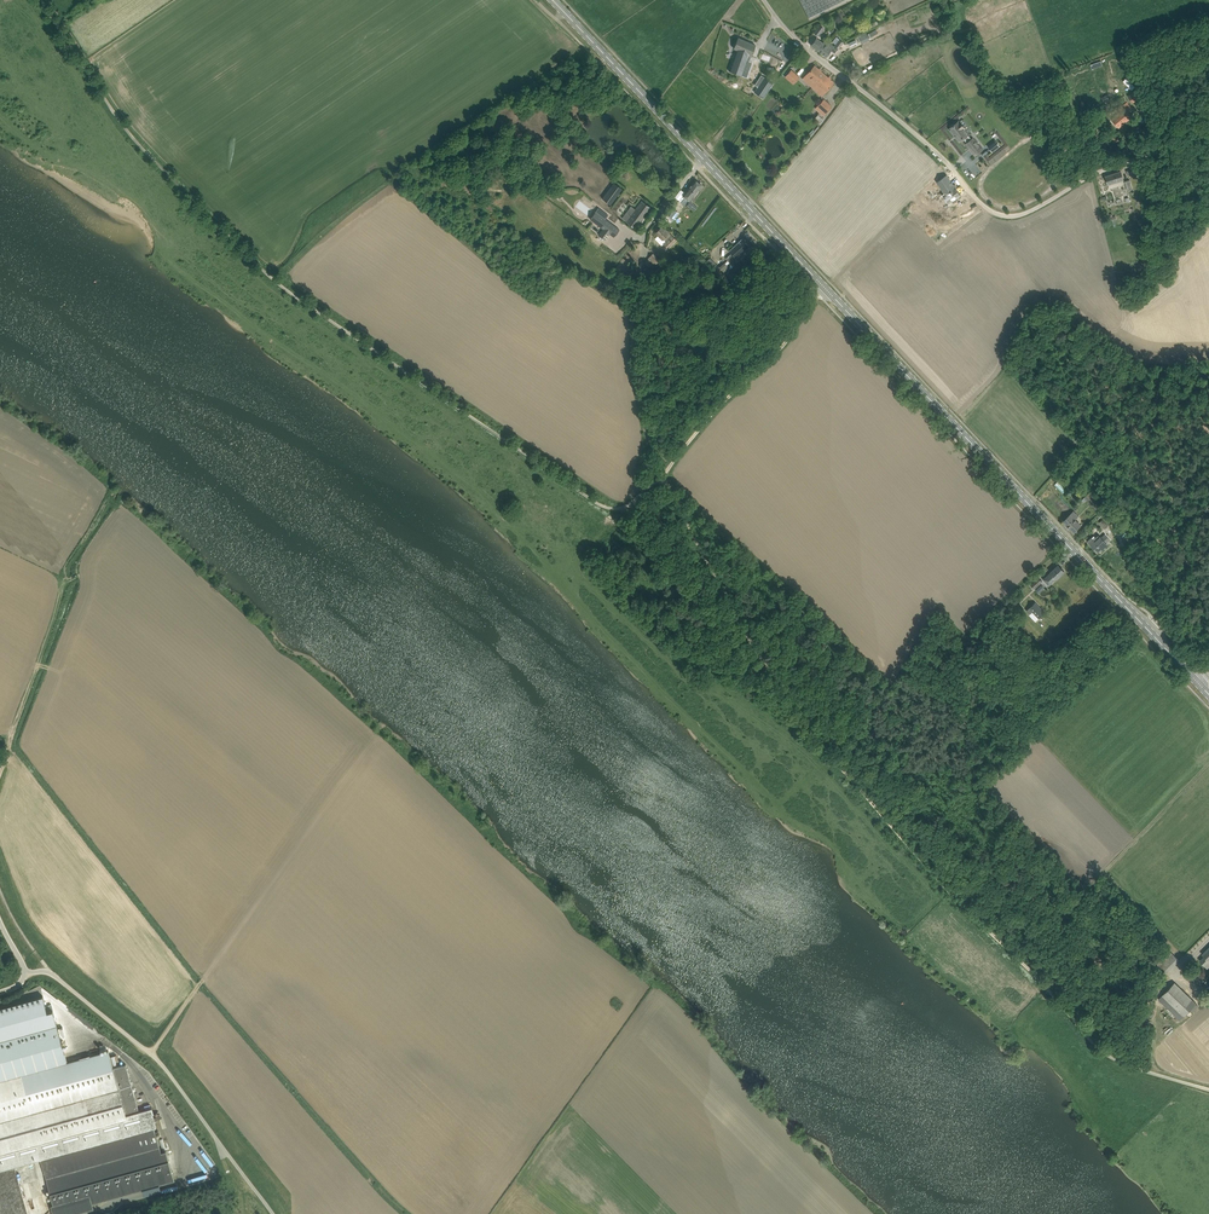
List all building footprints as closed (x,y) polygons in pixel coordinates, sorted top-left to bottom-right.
[(815,15),(846,0),(800,0),(809,18),(815,15)] [(820,25),(814,33),(818,36),(824,28),(820,25)] [(858,36),(858,37),(860,40),(862,43),(870,40),(866,33),(866,32),(858,36)] [(756,45),(753,44),(738,37),(734,48),(737,49),(729,69),(743,74),(750,56),(752,57),(756,45)] [(833,41),(836,44),(835,46),(838,49),(843,42),(836,37),(833,41)] [(811,45),(819,51),(827,41),(824,39),(822,42),(816,38),(811,45)] [(827,41),(819,51),(826,57),(834,46),(827,41)] [(806,75),(815,83),(819,79),(820,80),(825,74),(815,65),(806,75)] [(792,70),(786,76),(794,84),(800,77),(792,70)] [(819,79),(815,83),(825,92),(834,82),(825,74),(820,80),(819,79)] [(764,77),(755,92),(763,97),(773,83),(764,77)] [(1128,97),(1133,102),(1144,93),(1139,88),(1128,97)] [(818,106),(826,113),(832,107),(823,99),(818,106)] [(1120,113),(1112,119),(1119,127),(1132,116),(1128,112),(1132,108),(1127,103),(1123,106),(1118,110),(1120,113)] [(958,120),(954,123),(953,122),(949,125),(950,126),(949,127),(959,140),(963,137),(967,142),(966,143),(975,154),(981,149),(972,137),(971,138),(967,133),(968,133),(958,120)] [(1000,150),(1000,151),(1008,145),(998,131),(996,133),(998,137),(996,138),(1001,146),(993,151),(995,154),(1000,150)] [(995,139),(988,145),(992,150),(999,145),(995,139)] [(1106,176),(1109,185),(1124,180),(1121,171),(1106,176)] [(944,195),(949,203),(961,195),(956,188),(947,175),(937,181),(946,194),(944,195)] [(695,179),(683,195),(689,200),(702,185),(695,179)] [(611,204),(622,188),(614,182),(603,198),(611,204)] [(651,207),(642,200),(635,209),(631,206),(622,218),(635,228),(651,207)] [(614,239),(619,231),(605,221),(608,217),(602,212),(594,223),(603,231),(599,236),(605,241),(610,235),(614,239)] [(668,248),(676,240),(666,229),(665,230),(661,226),(659,229),(658,229),(656,230),(656,232),(658,235),(655,238),(662,245),(663,243),(668,248)] [(725,263),(729,267),(730,269),(739,261),(736,258),(749,246),(742,239),(729,251),(731,253),(729,256),(731,258),(725,263)] [(660,259),(653,253),(649,258),(656,264),(660,259)] [(706,260),(717,272),(721,268),(710,257),(706,260)] [(1062,493),(1067,489),(1058,479),(1053,482),(1062,493)] [(1086,497),(1098,511),(1102,507),(1090,493),(1086,497)] [(1070,515),(1070,514),(1064,521),(1074,531),(1081,525),(1074,518),(1078,514),(1074,511),(1070,515)] [(1102,519),(1099,522),(1105,528),(1108,526),(1102,519)] [(1097,551),(1101,548),(1102,549),(1108,543),(1107,543),(1111,540),(1105,534),(1101,537),(1100,536),(1095,541),(1092,537),(1088,541),(1097,551)] [(1050,585),(1065,571),(1059,565),(1044,579),(1050,585)] [(1031,585),(1035,589),(1042,581),(1039,577),(1031,585)] [(1033,611),(1039,617),(1045,612),(1035,602),(1027,610),(1030,613),(1033,611)] [(1205,965),(1208,968),(1208,966),(1208,948),(1203,954),(1205,956),(1200,960),(1205,965)] [(1179,960),(1170,951),(1157,964),(1166,973),(1179,960)] [(1175,982),(1162,995),(1184,1016),(1197,1003),(1175,982)] [(67,1061),(52,1010),(47,1011),(43,996),(0,1007),(0,1079),(67,1061)] [(51,1204),(54,1213),(72,1213),(94,1208),(92,1203),(174,1180),(166,1151),(161,1152),(154,1126),(156,1125),(152,1108),(139,1111),(137,1104),(136,1101),(135,1099),(134,1097),(135,1097),(126,1064),(113,1068),(108,1050),(21,1074),(0,1080),(0,1169),(41,1157),(53,1204),(51,1204)] [(14,1167),(0,1171),(0,1213),(27,1213),(14,1167)]
